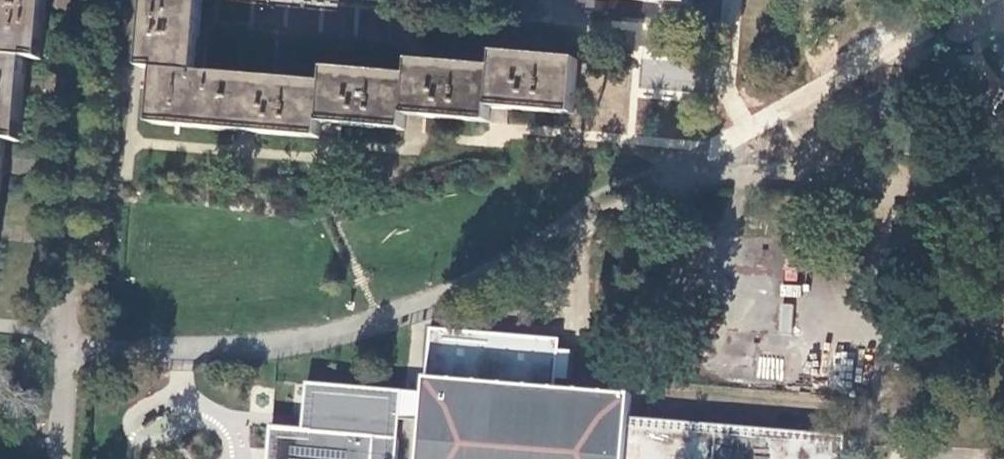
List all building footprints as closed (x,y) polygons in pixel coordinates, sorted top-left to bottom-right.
[(4,141),(18,142),(25,60),(41,61),(46,0),(0,0),(0,190),(4,141)] [(202,0),(146,0),(139,67),(156,69),(150,124),(318,137),(320,121),(402,128),(404,113),(485,120),(486,105),(569,112),(574,57),(491,50),(490,65),(408,58),(407,73),(325,66),(323,82),(195,72),(202,0)] [(573,3),(579,11),(597,13),(603,6),(604,0),(574,0),(573,3)] [(630,416),(631,394),(554,387),(558,338),(431,329),(419,458),(626,458),(630,416)] [(374,437),(392,438),(395,399),(348,394),(344,432),(272,426),(269,458),(372,458),(374,437)] [(844,434),(630,416),(626,458),(842,458),(844,434)]
